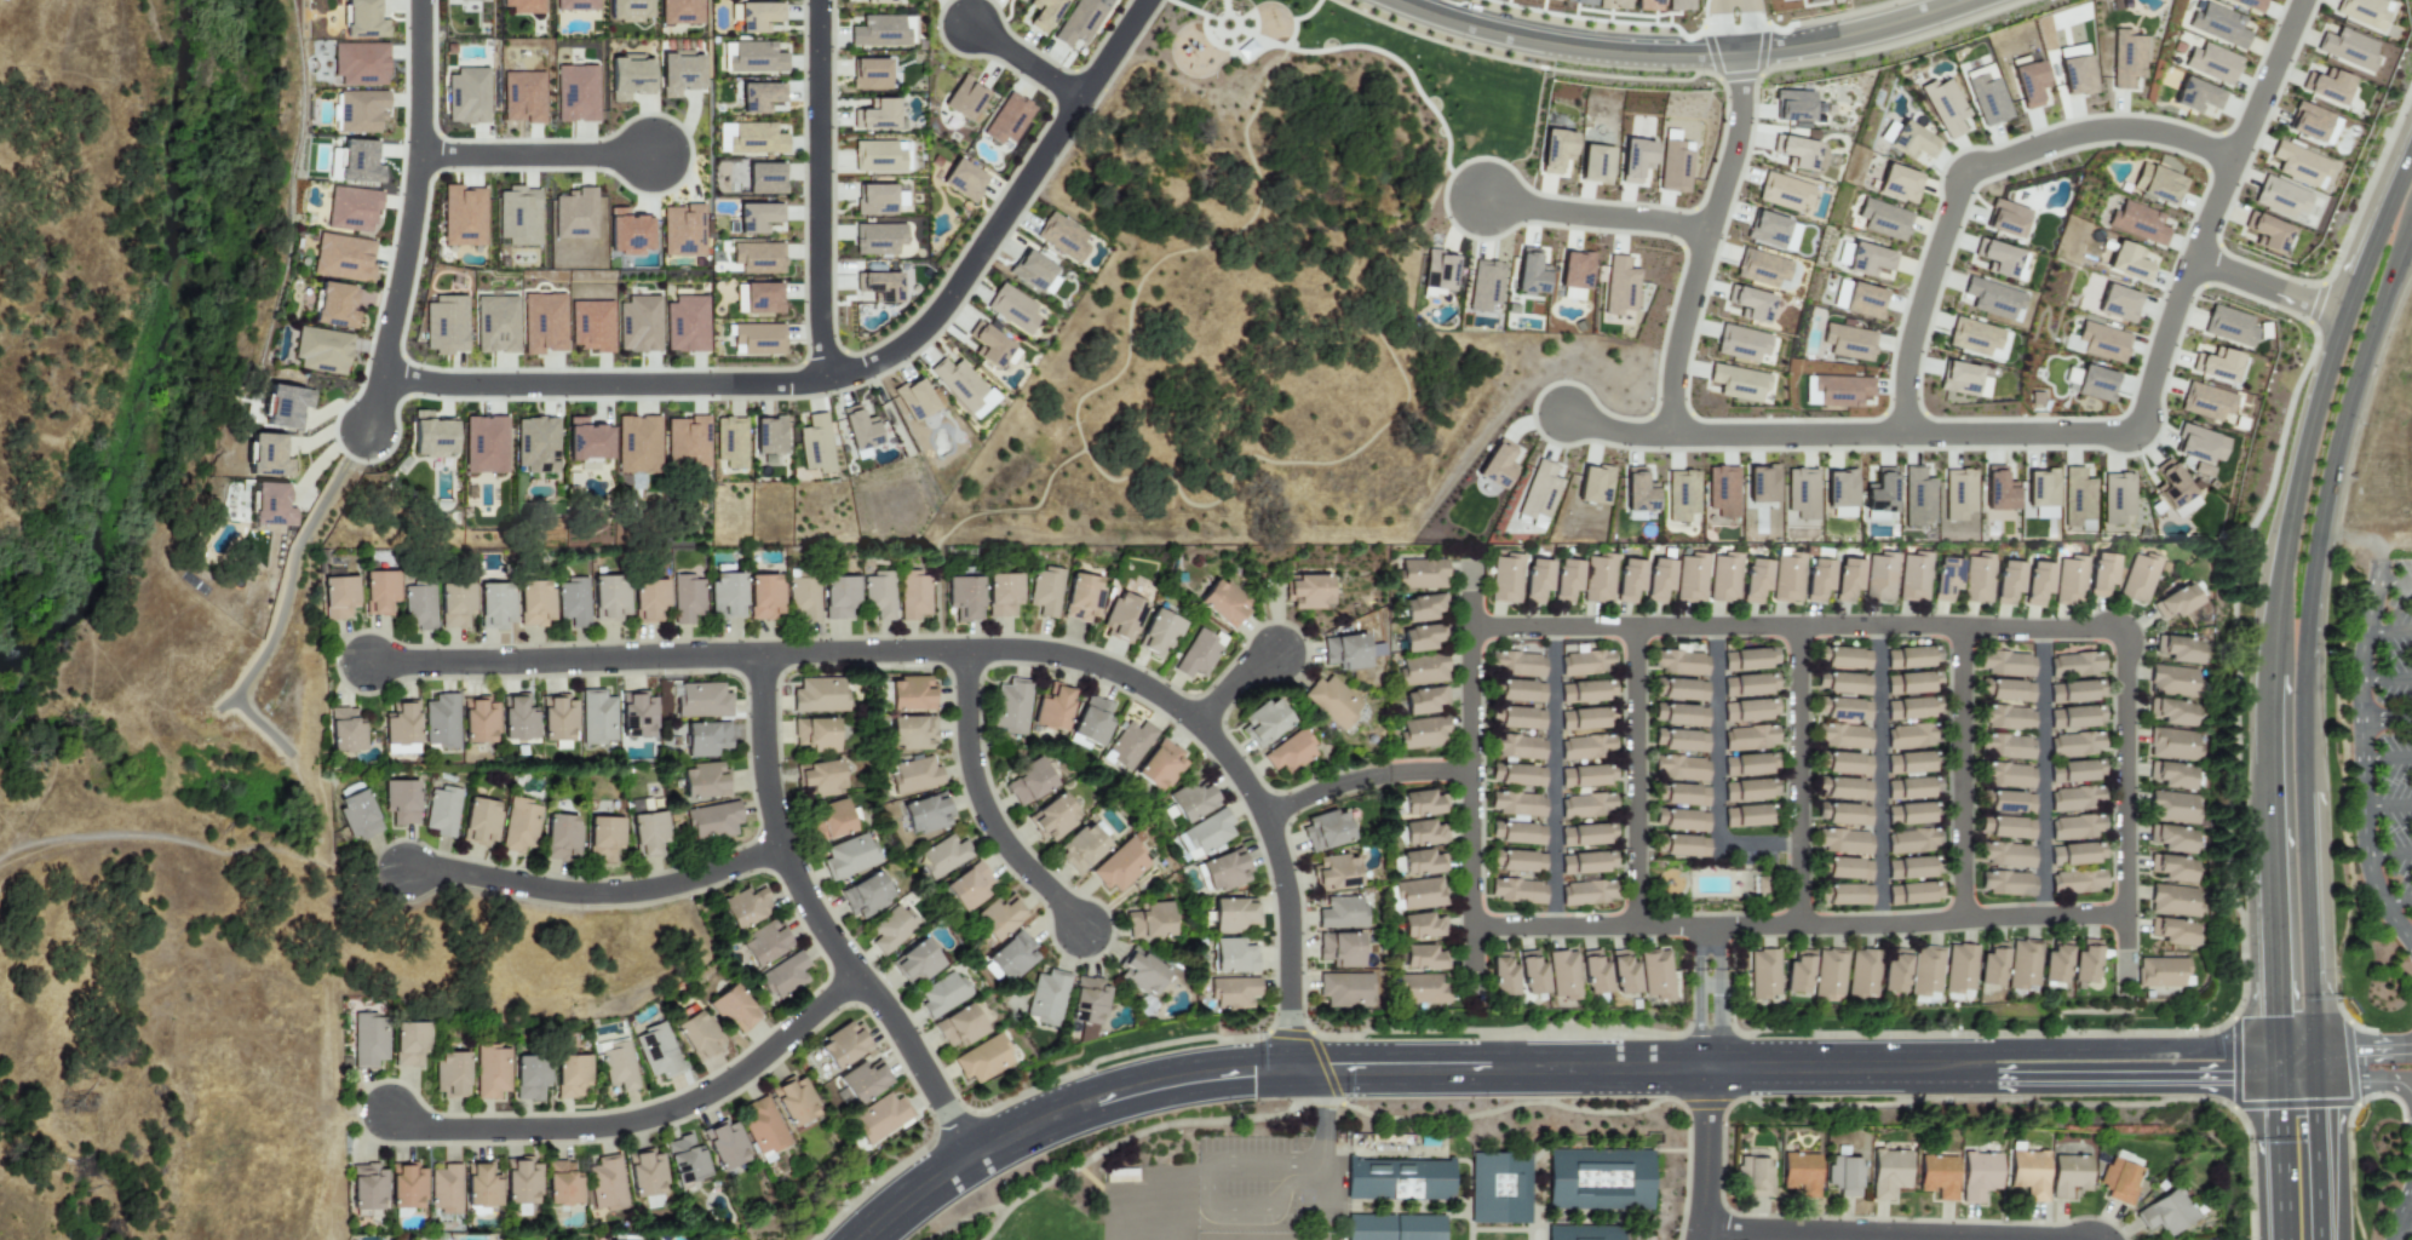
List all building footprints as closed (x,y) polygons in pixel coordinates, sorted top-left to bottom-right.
[(341,39),(386,39),(386,21),(378,21),(378,0),(341,0),(341,39)] [(543,14),(543,0),(500,0),(501,8),(510,8),(510,15),(543,14)] [(597,0),(554,0),(555,11),(597,10),(597,0)] [(650,20),(649,0),(608,0),(609,22),(650,20)] [(1026,26),(1045,36),(1064,0),(1030,0),(1027,6),(1035,11),(1026,26)] [(1111,0),(1075,0),(1051,40),(1066,48),(1072,39),(1084,46),(1111,0)] [(1596,9),(1625,10),(1626,0),(1597,0),(1596,9)] [(1659,0),(1632,0),(1632,11),(1659,11),(1659,0)] [(1663,11),(1692,11),(1692,0),(1664,0),(1663,11)] [(2224,0),(2258,15),(2264,0),(2224,0)] [(2390,3),(2382,0),(2338,0),(2332,15),(2380,33),(2390,3)] [(2243,18),(2205,2),(2200,15),(2193,12),(2187,27),(2241,50),(2248,34),(2238,29),(2243,18)] [(782,22),(782,3),(738,4),(738,34),(766,34),(766,22),(782,22)] [(910,47),(911,17),(860,16),(860,27),(848,27),(848,46),(910,47)] [(2314,52),(2367,73),(2378,44),(2337,28),(2333,37),(2322,33),(2314,52)] [(2111,89),(2130,90),(2130,78),(2141,78),(2142,37),(2130,37),(2130,30),(2113,30),(2111,89)] [(773,42),(731,43),(731,55),(725,55),(726,73),(785,72),(785,53),(773,53),(773,42)] [(2228,87),(2241,59),(2202,42),(2198,51),(2191,48),(2182,67),(2228,87)] [(330,44),(331,78),(337,78),(338,87),(386,86),(385,43),(330,44)] [(2085,55),(2083,45),(2056,49),(2058,59),(2085,55)] [(661,52),(660,98),(677,99),(677,90),(702,91),(703,53),(661,52)] [(610,103),(627,103),(627,95),(651,95),(651,57),(609,57),(610,103)] [(2059,60),(2063,97),(2093,94),(2089,57),(2059,60)] [(2022,111),(2040,106),(2035,90),(2046,87),(2038,60),(2023,64),(2021,58),(2008,62),(2022,111)] [(888,90),(887,59),(851,59),(851,91),(888,90)] [(1963,74),(1982,128),(2010,118),(1990,63),(1963,74)] [(597,122),(596,66),(554,66),(555,123),(597,122)] [(445,75),(446,124),(488,124),(487,68),(454,69),(454,75),(445,75)] [(2320,79),(2307,73),(2299,91),(2339,108),(2351,80),(2325,68),(2320,79)] [(501,123),(543,123),(544,73),(501,72),(501,123)] [(966,123),(987,92),(962,75),(941,106),(966,123)] [(2171,104),(2197,115),(2201,105),(2216,111),(2223,94),(2182,76),(2171,104)] [(1963,132),(1957,120),(1966,116),(1949,78),(1936,84),(1935,80),(1920,87),(1944,140),(1963,132)] [(740,115),(768,114),(767,103),(784,103),(784,84),(739,85),(740,115)] [(336,134),(377,133),(377,121),(385,120),(384,91),(335,92),(336,134)] [(1003,139),(1010,144),(1034,109),(1009,91),(980,134),(998,146),(1003,139)] [(1811,122),(1811,92),(1774,91),(1774,121),(1811,122)] [(851,129),(895,130),(895,99),(867,99),(867,110),(852,110),(851,129)] [(2327,147),(2338,119),(2296,102),(2285,130),(2327,147)] [(1890,122),(1878,140),(1910,160),(1916,151),(1929,160),(1940,144),(1902,120),(1897,127),(1890,122)] [(773,123),(720,124),(720,152),(785,151),(785,134),(773,135),(773,123)] [(1540,175),(1569,177),(1571,132),(1542,131),(1540,175)] [(1788,168),(1810,173),(1816,144),(1774,135),(1770,154),(1791,158),(1788,168)] [(1619,184),(1637,185),(1639,169),(1650,171),(1652,142),(1623,139),(1619,184)] [(337,182),(382,184),(382,166),(375,166),(376,141),(341,140),(340,149),(328,149),(327,171),(337,172),(337,182)] [(1687,194),(1693,144),(1663,140),(1657,190),(1687,194)] [(2319,191),(2330,162),(2275,140),(2268,158),(2279,162),(2274,173),(2319,191)] [(852,172),(903,173),(904,142),(853,141),(852,172)] [(1579,183),(1609,184),(1610,147),(1580,146),(1579,183)] [(987,178),(955,159),(939,185),(972,204),(987,178)] [(2174,207),(2185,180),(2141,162),(2130,190),(2174,207)] [(783,164),(746,164),(747,194),(783,194),(783,164)] [(1876,193),(1911,205),(1921,176),(1886,164),(1876,193)] [(1806,206),(1812,186),(1763,171),(1754,200),(1797,214),(1800,204),(1806,206)] [(2293,212),(2302,215),(2310,194),(2262,176),(2251,204),(2290,219),(2293,212)] [(442,247),(485,246),(484,189),(460,190),(460,185),(441,186),(442,247)] [(893,186),(854,185),(854,215),(892,216),(893,186)] [(325,229),(373,234),(378,192),(330,187),(325,229)] [(594,188),(576,188),(576,194),(552,194),(553,238),(594,238),(594,188)] [(496,239),(505,239),(505,246),(538,246),(539,189),(497,189),(496,239)] [(1864,221),(1861,230),(1902,243),(1911,213),(1863,198),(1857,218),(1864,221)] [(1984,229),(2018,239),(2027,210),(1993,199),(1984,229)] [(2161,215),(2123,200),(2117,213),(2112,211),(2106,226),(2162,248),(2169,230),(2157,226),(2161,215)] [(737,235),(764,235),(764,223),(781,223),(782,205),(737,204),(737,235)] [(661,206),(660,256),(703,256),(703,206),(661,206)] [(649,217),(625,217),(625,208),(607,208),(608,252),(649,252),(649,217)] [(1085,235),(1049,212),(1033,238),(1076,265),(1087,247),(1080,243),(1085,235)] [(1791,253),(1799,224),(1753,212),(1745,241),(1791,253)] [(2289,228),(2251,212),(2244,230),(2261,237),(2257,248),(2278,257),(2289,228)] [(895,255),(895,246),(904,246),(904,225),(854,224),(853,255),(895,255)] [(375,242),(317,234),(311,276),(369,284),(375,242)] [(1983,272),(2017,282),(2026,254),(1978,239),(1973,257),(1987,261),(1983,272)] [(2142,250),(2115,241),(2105,270),(2147,284),(2153,266),(2139,261),(2142,250)] [(1844,270),(1888,282),(1895,254),(1853,242),(1844,270)] [(731,264),(740,265),(740,274),(781,274),(782,244),(731,243),(731,264)] [(1546,273),(1535,272),(1538,249),(1519,247),(1514,292),(1544,296),(1546,273)] [(1038,294),(1054,267),(1023,249),(1007,277),(1038,294)] [(1421,297),(1433,297),(1434,292),(1451,293),(1454,252),(1424,250),(1421,297)] [(1734,281),(1784,289),(1788,259),(1739,251),(1734,281)] [(1591,253),(1561,252),(1559,299),(1581,300),(1581,290),(1589,291),(1591,253)] [(1636,270),(1626,270),(1627,257),(1607,256),(1604,313),(1634,315),(1636,270)] [(1487,313),(1488,305),(1497,307),(1502,264),(1473,260),(1467,311),(1487,313)] [(898,273),(854,274),(854,292),(876,292),(877,303),(899,303),(898,273)] [(1969,309),(2015,323),(2023,294),(1966,277),(1961,294),(1972,298),(1969,309)] [(312,325),(356,330),(358,313),(350,312),(353,287),(317,282),(312,325)] [(1877,321),(1885,292),(1850,282),(1842,311),(1877,321)] [(735,314),(781,313),(780,283),(734,284),(735,314)] [(1041,309),(1000,283),(983,309),(1024,335),(1041,309)] [(2131,323),(2139,294),(2104,284),(2095,314),(2131,323)] [(1771,297),(1729,285),(1724,303),(1745,309),(1742,320),(1763,325),(1771,297)] [(522,355),(540,356),(540,351),(564,351),(565,295),(522,295),(522,355)] [(617,303),(618,352),(659,352),(659,296),(626,296),(626,303),(617,303)] [(707,296),(674,296),(673,304),(665,304),(665,353),(707,353),(707,296)] [(424,354),(466,353),(466,297),(432,297),(432,304),(424,304),(424,354)] [(475,354),(517,353),(516,297),(474,297),(475,354)] [(611,352),(612,303),(570,302),(569,346),(578,346),(578,352),(611,352)] [(2249,349),(2256,329),(2248,326),(2250,317),(2209,305),(2200,334),(2249,349)] [(1985,358),(1988,349),(1996,351),(2002,331),(1953,317),(1944,346),(1985,358)] [(2062,349),(2122,365),(2130,335),(2081,322),(2076,338),(2065,335),(2062,349)] [(1770,336),(1720,324),(1713,354),(1755,364),(1757,355),(1764,356),(1770,336)] [(1828,356),(1869,363),(1874,333),(1825,324),(1821,344),(1829,346),(1828,356)] [(732,356),(783,355),(782,325),(731,326),(732,356)] [(971,356),(996,370),(1001,361),(1009,366),(1019,348),(978,325),(970,340),(978,345),(971,356)] [(344,377),(351,336),(297,327),(291,359),(298,360),(297,369),(344,377)] [(2210,358),(2194,353),(2189,373),(2232,385),(2240,355),(2213,347),(2210,358)] [(960,358),(949,367),(943,359),(929,370),(969,422),(994,403),(960,358)] [(1984,400),(1988,379),(1977,376),(1978,368),(1944,361),(1938,391),(1984,400)] [(1757,404),(1759,391),(1765,392),(1768,375),(1710,364),(1707,382),(1718,385),(1716,396),(1757,404)] [(2073,394),(2109,404),(2116,375),(2080,365),(2079,371),(2066,367),(2062,383),(2074,387),(2073,394)] [(911,424),(937,407),(917,375),(891,392),(911,424)] [(1872,378),(1805,376),(1805,406),(1858,407),(1858,397),(1871,398),(1872,378)] [(2235,396),(2187,382),(2178,411),(2218,423),(2221,414),(2229,416),(2235,396)] [(298,432),(302,408),(310,409),(313,392),(268,384),(261,426),(298,432)] [(875,423),(862,426),(858,405),(841,409),(849,451),(879,446),(875,423)] [(413,459),(454,458),(454,421),(430,422),(430,411),(412,411),(413,459)] [(797,429),(801,470),(815,469),(815,475),(832,473),(826,413),(806,415),(807,428),(797,429)] [(506,474),(506,417),(464,417),(464,474),(506,474)] [(657,417),(615,418),(616,474),(659,473),(657,417)] [(664,418),(665,468),(708,467),(707,417),(664,418)] [(566,460),(609,460),(609,427),(584,426),(584,418),(567,418),(566,460)] [(714,461),(723,461),(723,469),(745,469),(745,419),(715,418),(714,461)] [(784,454),(784,418),(753,418),(753,455),(784,454)] [(515,467),(524,467),(524,473),(556,474),(557,419),(516,419),(515,467)] [(2228,439),(2181,425),(2172,453),(2195,460),(2192,473),(2210,478),(2215,461),(2220,463),(2228,439)] [(2169,512),(2193,494),(2167,458),(2152,470),(2162,483),(2153,489),(2169,512)] [(1560,481),(1550,478),(1555,465),(1536,459),(1516,518),(1544,528),(1560,481)] [(1577,503),(1607,505),(1610,468),(1580,465),(1577,503)] [(1746,503),(1777,503),(1777,466),(1746,466),(1746,503)] [(1984,511),(2014,510),(2014,482),(2003,483),(2003,466),(1984,466),(1984,511)] [(1716,519),(1737,518),(1737,467),(1706,467),(1707,510),(1716,510),(1716,519)] [(1933,479),(1921,479),(1921,467),(1902,467),(1903,525),(1934,524),(1933,479)] [(2062,529),(2093,529),(2093,480),(2081,479),(2081,468),(2063,467),(2062,529)] [(1643,469),(1625,468),(1624,511),(1654,512),(1654,490),(1643,490),(1643,469)] [(1894,521),(1894,469),(1875,468),(1875,485),(1864,485),(1863,521),(1894,521)] [(1785,512),(1795,512),(1795,521),(1816,521),(1817,469),(1786,469),(1785,512)] [(1944,521),(1965,521),(1965,513),(1974,513),(1973,470),(1944,470),(1944,521)] [(2026,508),(2056,507),(2055,470),(2025,471),(2026,508)] [(1667,471),(1666,523),(1688,523),(1688,513),(1696,513),(1697,471),(1667,471)] [(1825,508),(1831,508),(1832,519),(1855,518),(1853,471),(1824,472),(1825,508)] [(2102,475),(2102,525),(2124,525),(2124,516),(2133,516),(2132,474),(2102,475)] [(249,525),(293,527),(294,509),(286,509),(286,484),(250,483),(249,525)] [(1770,601),(1798,604),(1804,554),(1776,550),(1770,601)] [(1896,554),(1879,552),(1878,557),(1867,556),(1863,601),(1892,603),(1896,554)] [(1929,553),(1913,552),(1913,556),(1900,555),(1897,600),(1926,602),(1929,553)] [(1708,555),(1692,553),(1691,558),(1679,557),(1674,600),(1702,604),(1708,555)] [(2087,597),(2106,599),(2108,586),(2113,587),(2116,556),(2092,553),(2087,597)] [(1490,603),(1519,604),(1521,556),(1492,554),(1490,603)] [(1611,604),(1614,555),(1600,554),(1600,558),(1585,557),(1583,602),(1611,604)] [(1709,602),(1737,603),(1739,555),(1711,554),(1709,602)] [(1992,554),(1976,554),(1976,557),(1963,557),(1963,603),(1991,604),(1992,554)] [(2159,558),(2143,554),(2142,558),(2130,555),(2117,598),(2145,606),(2159,558)] [(2084,558),(2056,557),(2054,605),(2083,606),(2084,558)] [(1958,591),(1959,559),(1934,558),(1933,602),(1951,603),(1951,590),(1958,591)] [(1523,603),(1541,605),(1542,592),(1548,593),(1551,562),(1527,559),(1523,603)] [(1580,562),(1557,559),(1552,598),(1576,601),(1580,562)] [(1646,602),(1663,603),(1664,592),(1671,592),(1673,560),(1648,559),(1646,602)] [(1831,592),(1832,560),(1807,559),(1805,602),(1822,603),(1822,591),(1831,592)] [(1445,560),(1397,560),(1396,589),(1445,589),(1445,560)] [(1617,603),(1634,603),(1634,592),(1642,592),(1642,560),(1618,560),(1617,603)] [(1769,561),(1744,560),(1742,603),(1761,604),(1761,591),(1767,592),(1769,561)] [(1861,560),(1836,560),(1835,601),(1860,602),(1861,560)] [(2020,594),(2022,563),(1997,561),(1995,604),(2013,605),(2014,593),(2020,594)] [(2051,563),(2026,562),(2025,606),(2043,607),(2043,594),(2050,595),(2051,563)] [(1063,571),(1042,567),(1041,573),(1032,571),(1026,606),(1038,608),(1037,617),(1054,620),(1063,571)] [(918,571),(899,571),(898,621),(917,621),(917,615),(928,616),(929,577),(918,577),(918,571)] [(398,603),(398,572),(364,572),(364,617),(390,616),(390,603),(398,603)] [(892,622),(892,572),(871,572),(871,578),(863,578),(863,612),(875,612),(875,622),(892,622)] [(1061,617),(1096,624),(1101,591),(1097,590),(1099,579),(1070,573),(1061,617)] [(743,618),(742,574),(709,575),(710,607),(722,607),(723,618),(743,618)] [(985,575),(986,617),(1012,617),(1012,606),(1020,606),(1019,574),(985,575)] [(747,576),(748,621),(770,620),(770,615),(780,615),(779,575),(747,576)] [(627,576),(593,577),(594,621),(615,620),(615,615),(627,615),(627,576)] [(672,577),(673,625),(691,625),(691,615),(703,615),(702,576),(672,577)] [(1330,576),(1296,576),(1296,582),(1287,582),(1286,609),(1330,609),(1330,576)] [(357,609),(356,577),(322,578),(323,621),(350,620),(350,609),(357,609)] [(822,578),(823,620),(849,620),(848,608),(858,607),(857,577),(822,578)] [(946,609),(954,609),(954,622),(980,622),(979,577),(945,577),(946,609)] [(1232,631),(1252,606),(1215,578),(1196,604),(1232,631)] [(557,584),(558,620),(571,620),(571,627),(589,627),(588,579),(567,579),(567,584),(557,584)] [(817,579),(787,579),(788,613),(801,613),(801,622),(818,622),(817,579)] [(666,580),(633,580),(633,622),(667,622),(666,580)] [(551,581),(518,582),(519,626),(551,626),(551,581)] [(2160,622),(2172,615),(2175,619),(2199,604),(2186,582),(2150,605),(2160,622)] [(440,629),(466,628),(466,616),(473,616),(473,584),(439,585),(440,629)] [(478,585),(479,629),(512,628),(511,584),(478,585)] [(415,632),(434,631),(433,587),(403,588),(404,627),(415,626),(415,632)] [(1145,602),(1114,592),(1102,628),(1106,630),(1104,637),(1131,645),(1145,602)] [(1402,597),(1402,622),(1433,622),(1433,612),(1445,611),(1444,596),(1402,597)] [(1134,648),(1158,659),(1164,647),(1170,650),(1184,622),(1153,608),(1134,648)] [(1402,652),(1433,651),(1432,642),(1444,641),(1443,626),(1401,627),(1402,652)] [(1202,679),(1226,639),(1215,632),(1212,636),(1197,627),(1172,670),(1187,679),(1192,672),(1202,679)] [(1337,671),(1368,668),(1365,635),(1321,639),(1323,665),(1337,664),(1337,671)] [(2154,654),(2166,655),(2166,663),(2197,664),(2198,638),(2155,637),(2154,654)] [(1705,676),(1706,654),(1686,654),(1686,646),(1676,646),(1676,651),(1653,650),(1652,675),(1705,676)] [(1886,670),(1929,668),(1928,647),(1885,649),(1886,670)] [(1869,649),(1822,648),(1821,668),(1868,669),(1869,649)] [(1722,670),(1776,668),(1775,649),(1722,650),(1722,670)] [(2031,676),(2032,654),(1979,652),(1978,674),(2031,676)] [(1542,677),(1543,654),(1490,653),(1489,675),(1542,677)] [(2101,653),(2048,655),(2049,677),(2102,675),(2101,653)] [(1396,657),(1397,685),(1445,684),(1444,655),(1396,657)] [(2194,670),(2149,665),(2146,693),(2191,698),(2194,670)] [(1362,707),(1325,672),(1302,697),(1338,732),(1362,707)] [(1885,675),(1886,694),(1939,692),(1938,673),(1885,675)] [(1775,674),(1722,676),(1723,696),(1776,694),(1775,674)] [(1868,695),(1869,675),(1825,674),(1824,694),(1868,695)] [(847,712),(846,678),(798,679),(798,689),(791,689),(791,713),(847,712)] [(888,710),(931,711),(932,679),(889,678),(888,710)] [(992,727),(1003,728),(1002,734),(1025,735),(1029,681),(1006,679),(1006,686),(995,685),(992,727)] [(1543,682),(1493,680),(1492,701),(1543,702),(1543,682)] [(1706,681),(1653,680),(1653,699),(1706,700),(1706,681)] [(2032,681),(1979,680),(1979,701),(2032,702),(2032,681)] [(1613,701),(1612,681),(1559,683),(1560,703),(1613,701)] [(2101,681),(2048,682),(2049,702),(2102,701),(2101,681)] [(676,718),(730,717),(729,694),(722,694),(722,683),(675,685),(676,718)] [(1036,699),(1030,725),(1063,733),(1073,691),(1048,685),(1045,701),(1036,699)] [(1445,705),(1445,688),(1402,690),(1403,715),(1435,714),(1434,706),(1445,705)] [(603,690),(580,690),(581,746),(604,745),(604,741),(615,740),(614,697),(603,698),(603,690)] [(457,749),(456,694),(433,695),(433,702),(422,702),(424,745),(435,745),(435,749),(457,749)] [(653,694),(620,694),(621,738),(654,738),(653,694)] [(566,695),(540,695),(541,741),(570,741),(570,731),(575,731),(574,702),(566,702),(566,695)] [(1067,741),(1098,753),(1111,719),(1106,717),(1111,705),(1085,695),(1067,741)] [(501,708),(501,740),(536,740),(535,708),(527,708),(527,696),(505,696),(505,708),(501,708)] [(1291,722),(1272,696),(1237,723),(1257,749),(1291,722)] [(462,744),(495,743),(495,704),(487,704),(487,697),(462,697),(462,744)] [(1869,700),(1816,699),(1816,719),(1868,720),(1869,700)] [(1886,700),(1886,719),(1936,718),(1936,699),(1886,700)] [(1776,720),(1775,700),(1722,702),(1723,722),(1776,720)] [(2190,726),(2191,701),(2147,700),(2146,718),(2159,718),(2158,725),(2190,726)] [(417,755),(416,701),(390,702),(391,714),(383,714),(384,756),(417,755)] [(1706,706),(1653,705),(1652,724),(1706,725),(1706,706)] [(1979,728),(2030,730),(2030,708),(1980,706),(1979,728)] [(2101,707),(2049,708),(2049,729),(2102,727),(2101,707)] [(362,724),(353,725),(353,708),(327,709),(329,752),(363,751),(362,724)] [(1489,728),(1542,729),(1542,709),(1490,708),(1489,728)] [(1560,730),(1605,729),(1605,709),(1560,710),(1560,730)] [(888,717),(889,751),(928,750),(928,741),(935,741),(934,716),(888,717)] [(1446,746),(1445,718),(1396,720),(1398,748),(1446,746)] [(792,719),(792,746),(809,746),(809,754),(836,753),(836,719),(792,719)] [(1100,756),(1124,774),(1156,733),(1142,722),(1136,729),(1127,722),(1100,756)] [(717,749),(729,749),(728,723),(684,724),(685,758),(717,757),(717,749)] [(1870,727),(1816,725),(1816,747),(1869,749),(1870,727)] [(1886,749),(1933,747),(1932,725),(1886,726),(1886,749)] [(1775,726),(1722,729),(1723,751),(1776,748),(1775,726)] [(1261,757),(1271,771),(1278,766),(1286,776),(1317,753),(1299,728),(1261,757)] [(2192,732),(2148,729),(2146,757),(2190,760),(2192,732)] [(1706,732),(1653,730),(1652,750),(1706,752),(1706,732)] [(2102,733),(2048,735),(2049,757),(2102,755),(2102,733)] [(2032,759),(2032,736),(1979,735),(1979,758),(2032,759)] [(1543,760),(1544,737),(1493,736),(1493,758),(1543,760)] [(1613,758),(1612,736),(1559,737),(1560,759),(1613,758)] [(1186,759),(1162,738),(1132,773),(1156,793),(1186,759)] [(1869,775),(1870,754),(1818,753),(1817,774),(1869,775)] [(1886,774),(1931,773),(1930,753),(1886,754),(1886,774)] [(1723,775),(1776,774),(1776,754),(1723,755),(1723,775)] [(942,784),(938,765),(933,767),(930,756),(888,766),(896,796),(942,784)] [(1015,807),(1056,788),(1040,756),(1016,768),(1020,777),(1004,784),(1015,807)] [(1652,779),(1705,781),(1706,758),(1653,757),(1652,779)] [(2102,780),(2102,760),(2048,763),(2049,782),(2102,780)] [(797,764),(798,787),(809,787),(809,797),(842,795),(840,762),(797,764)] [(726,798),(725,763),(689,764),(689,770),(681,770),(682,799),(726,798)] [(2190,766),(2148,763),(2146,781),(2159,782),(2158,788),(2188,791),(2190,766)] [(2032,787),(2032,765),(1983,764),(1983,786),(2032,787)] [(1543,766),(1491,765),(1490,785),(1542,786),(1543,766)] [(1613,785),(1612,765),(1560,767),(1560,787),(1613,785)] [(1869,801),(1870,781),(1816,778),(1816,798),(1869,801)] [(1930,778),(1886,780),(1886,800),(1931,798),(1930,778)] [(1164,796),(1182,825),(1217,804),(1205,785),(1197,789),(1191,779),(1164,796)] [(1722,782),(1723,802),(1767,800),(1766,780),(1722,782)] [(392,826),(419,826),(418,781),(384,782),(384,813),(391,813),(392,826)] [(1707,786),(1655,784),(1654,804),(1706,806),(1707,786)] [(460,791),(429,787),(425,829),(435,830),(434,837),(454,839),(460,791)] [(2049,789),(2049,811),(2102,809),(2102,787),(2049,789)] [(382,831),(366,789),(334,802),(348,839),(356,835),(358,841),(382,831)] [(2196,796),(2149,790),(2145,820),(2192,826),(2196,796)] [(1402,817),(1446,815),(1445,795),(1431,796),(1431,791),(1401,792),(1402,817)] [(2032,793),(1984,792),(1984,813),(2032,814),(2032,793)] [(952,824),(941,793),(900,806),(910,837),(952,824)] [(1045,844),(1081,820),(1063,793),(1026,816),(1045,844)] [(1543,816),(1544,795),(1490,793),(1489,815),(1543,816)] [(1613,795),(1559,796),(1560,818),(1613,817),(1613,795)] [(499,851),(521,855),(522,846),(533,848),(540,808),(529,806),(530,801),(509,797),(499,851)] [(493,847),(502,804),(469,798),(460,840),(493,847)] [(854,831),(843,798),(803,812),(815,844),(854,831)] [(684,810),(689,842),(735,835),(733,825),(740,824),(736,802),(684,810)] [(1869,806),(1825,804),(1825,824),(1869,826),(1869,806)] [(1886,805),(1887,825),(1930,824),(1930,804),(1886,805)] [(1723,807),(1724,827),(1767,826),(1767,806),(1723,807)] [(1344,809),(1301,819),(1308,852),(1352,843),(1344,809)] [(1707,811),(1654,809),(1653,829),(1706,831),(1707,811)] [(1235,838),(1223,810),(1173,833),(1186,861),(1235,838)] [(631,814),(632,857),(660,856),(659,843),(665,843),(664,813),(631,814)] [(578,817),(545,815),(543,858),(576,859),(578,817)] [(2050,840),(2102,838),(2102,816),(2049,818),(2050,840)] [(1077,876),(1115,840),(1093,817),(1055,852),(1077,876)] [(1980,817),(1979,837),(2032,839),(2033,819),(1980,817)] [(621,849),(622,818),(588,818),(587,863),(612,863),(612,849),(621,849)] [(1402,822),(1403,847),(1445,845),(1444,825),(1431,825),(1431,821),(1402,822)] [(1543,845),(1543,824),(1490,823),(1490,843),(1543,845)] [(1561,845),(1613,844),(1613,825),(1560,826),(1561,845)] [(2146,844),(2159,845),(2159,852),(2190,854),(2191,828),(2147,826),(2146,844)] [(1869,854),(1870,832),(1817,830),(1816,852),(1869,854)] [(1886,855),(1932,853),(1931,830),(1886,832),(1886,855)] [(824,848),(827,859),(820,861),(828,883),(880,864),(872,842),(867,844),(864,834),(824,848)] [(974,856),(964,840),(956,845),(950,835),(916,856),(932,882),(974,856)] [(1706,857),(1707,837),(1654,836),(1654,855),(1706,857)] [(1149,866),(1141,857),(1145,854),(1131,837),(1089,872),(1104,890),(1110,886),(1116,893),(1149,866)] [(2102,843),(2049,845),(2050,865),(2103,863),(2102,843)] [(2033,845),(1980,844),(1979,865),(2032,867),(2033,845)] [(1249,881),(1240,849),(1195,862),(1204,892),(1216,888),(1217,891),(1249,881)] [(1444,855),(1431,855),(1431,851),(1401,852),(1402,875),(1445,874),(1444,855)] [(1490,870),(1543,872),(1544,853),(1491,851),(1490,870)] [(1560,854),(1561,874),(1614,872),(1613,853),(1560,854)] [(1317,892),(1359,888),(1356,854),(1313,859),(1317,892)] [(2192,859),(2148,855),(2147,873),(2160,874),(2159,881),(2189,884),(2192,859)] [(1886,859),(1887,879),(1931,878),(1930,858),(1886,859)] [(1870,860),(1822,859),(1822,879),(1869,880),(1870,860)] [(983,889),(993,882),(978,861),(943,887),(963,914),(988,896),(983,889)] [(2104,892),(2103,870),(2049,872),(2049,894),(2104,892)] [(892,900),(879,872),(837,891),(851,920),(892,900)] [(1979,894),(2029,895),(2029,873),(1980,872),(1979,894)] [(1396,910),(1443,907),(1441,879),(1395,882),(1396,910)] [(1544,881),(1490,880),(1489,902),(1544,903),(1544,881)] [(1886,887),(1888,906),(1941,900),(1939,881),(1886,887)] [(1561,906),(1610,904),(1610,882),(1560,883),(1561,906)] [(2200,890),(2150,884),(2147,913),(2196,919),(2200,890)] [(1870,905),(1870,885),(1817,885),(1817,905),(1870,905)] [(761,888),(748,894),(746,889),(718,901),(732,931),(773,913),(761,888)] [(1026,915),(1011,899),(1003,907),(994,897),(971,919),(995,944),(1026,915)] [(1317,929),(1365,928),(1365,897),(1325,897),(1326,910),(1317,910),(1317,929)] [(1255,899),(1211,900),(1212,934),(1242,934),(1242,926),(1255,925),(1255,899)] [(1142,903),(1143,912),(1125,913),(1126,939),(1171,937),(1169,902),(1142,903)] [(876,937),(869,944),(883,958),(919,923),(906,910),(902,913),(894,905),(868,930),(876,937)] [(1401,915),(1402,940),(1443,938),(1443,918),(1431,919),(1431,914),(1401,915)] [(736,942),(755,970),(791,946),(773,919),(736,942)] [(2159,945),(2190,946),(2191,921),(2148,920),(2147,937),(2160,937),(2159,945)] [(1007,983),(1038,954),(1016,930),(985,960),(1007,983)] [(1331,968),(1363,968),(1362,933),(1318,934),(1318,961),(1331,960),(1331,968)] [(942,967),(924,939),(889,961),(905,985),(915,979),(917,983),(942,967)] [(1212,939),(1212,973),(1255,974),(1256,947),(1243,946),(1243,939),(1212,939)] [(2043,983),(2066,983),(2067,941),(2044,940),(2043,983)] [(2097,941),(2080,940),(2079,952),(2071,952),(2070,983),(2096,984),(2097,941)] [(2035,986),(2039,944),(2010,941),(2005,989),(2022,991),(2023,985),(2035,986)] [(2001,986),(2004,943),(1987,942),(1986,954),(1979,954),(1977,985),(2001,986)] [(1433,945),(1402,946),(1403,970),(1446,969),(1446,952),(1433,952),(1433,945)] [(1944,994),(1960,995),(1960,989),(1973,990),(1974,946),(1945,945),(1944,994)] [(1115,978),(1150,999),(1167,971),(1129,947),(1117,968),(1120,970),(1115,978)] [(1942,949),(1913,947),(1908,996),(1925,997),(1926,992),(1938,993),(1942,949)] [(1845,952),(1816,949),(1811,999),(1840,1002),(1845,952)] [(1882,961),(1879,991),(1904,994),(1909,951),(1890,949),(1888,962),(1882,961)] [(808,966),(797,950),(755,978),(772,1004),(807,981),(800,971),(808,966)] [(1643,1000),(1673,998),(1668,950),(1639,953),(1643,1000)] [(1777,950),(1748,951),(1749,1000),(1767,1000),(1767,994),(1777,994),(1777,950)] [(1846,997),(1875,998),(1877,952),(1849,950),(1846,997)] [(1543,963),(1536,963),(1535,951),(1518,952),(1521,995),(1545,994),(1543,963)] [(1628,951),(1611,952),(1613,995),(1638,993),(1636,962),(1629,963),(1628,951)] [(1784,962),(1784,993),(1809,994),(1810,951),(1793,951),(1793,962),(1784,962)] [(1514,965),(1508,965),(1508,952),(1489,952),(1490,996),(1514,996),(1514,965)] [(1578,1000),(1576,952),(1548,953),(1550,997),(1562,997),(1563,1001),(1578,1000)] [(1582,954),(1584,995),(1608,994),(1606,962),(1599,963),(1598,953),(1582,954)] [(2185,958),(2135,958),(2134,987),(2179,988),(2179,975),(2185,975),(2185,958)] [(1033,974),(1024,1016),(1034,1019),(1033,1024),(1055,1029),(1068,974),(1046,969),(1044,976),(1033,974)] [(915,994),(931,1020),(970,995),(954,970),(915,994)] [(1318,974),(1317,998),(1325,998),(1325,1007),(1372,1008),(1372,975),(1318,974)] [(1398,1005),(1446,1004),(1445,974),(1397,975),(1398,1005)] [(1100,1026),(1105,982),(1073,978),(1068,1022),(1100,1026)] [(1258,978),(1208,979),(1209,1000),(1214,1000),(1214,1009),(1249,1008),(1249,997),(1258,997),(1258,978)] [(760,1016),(731,984),(708,1004),(737,1037),(760,1016)] [(958,1048),(986,1033),(969,1003),(931,1024),(943,1046),(954,1041),(958,1048)] [(672,1026),(696,1064),(723,1047),(699,1009),(672,1026)] [(385,1062),(385,1015),(352,1015),(352,1068),(375,1068),(375,1062),(385,1062)] [(869,1050),(854,1022),(816,1042),(831,1071),(869,1050)] [(426,1024),(393,1023),(392,1067),(418,1068),(418,1053),(426,1053),(426,1024)] [(647,1078),(658,1074),(660,1080),(680,1073),(663,1023),(632,1034),(647,1078)] [(962,1080),(968,1077),(973,1086),(1013,1063),(996,1033),(950,1060),(962,1080)] [(637,1089),(626,1039),(597,1045),(605,1087),(618,1084),(620,1093),(637,1089)] [(497,1100),(496,1093),(507,1092),(506,1046),(473,1047),(474,1101),(497,1100)] [(466,1053),(433,1053),(433,1096),(465,1097),(466,1053)] [(555,1098),(587,1098),(586,1056),(554,1056),(555,1098)] [(547,1087),(547,1057),(514,1057),(513,1101),(540,1101),(540,1087),(547,1087)] [(852,1106),(891,1086),(881,1065),(867,1071),(863,1064),(837,1076),(852,1106)] [(769,1091),(789,1128),(819,1112),(798,1075),(769,1091)] [(849,1117),(866,1145),(909,1119),(892,1090),(849,1117)] [(759,1157),(788,1143),(765,1095),(735,1109),(759,1157)] [(664,1142),(675,1186),(708,1177),(700,1145),(692,1147),(689,1136),(664,1142)] [(2045,1202),(2046,1153),(2020,1152),(2020,1143),(2009,1143),(2008,1189),(2020,1189),(2018,1201),(2045,1202)] [(1895,1188),(1908,1188),(1908,1149),(1871,1149),(1871,1201),(1895,1201),(1895,1188)] [(2094,1192),(2126,1206),(2144,1164),(2112,1149),(2094,1192)] [(659,1155),(652,1156),(651,1150),(625,1154),(633,1198),(666,1193),(659,1155)] [(1998,1189),(1998,1152),(1960,1152),(1960,1202),(1985,1202),(1985,1189),(1998,1189)] [(1554,1154),(1654,1154),(1654,1211),(1554,1210),(1554,1154)] [(1819,1198),(1819,1154),(1781,1154),(1781,1184),(1792,1184),(1792,1198),(1819,1198)] [(1918,1188),(1929,1188),(1929,1201),(1956,1201),(1956,1154),(1918,1154),(1918,1188)] [(2075,1199),(2075,1187),(2089,1188),(2089,1155),(2051,1155),(2051,1199),(2075,1199)] [(585,1161),(592,1210),(626,1205),(619,1156),(585,1161)] [(1475,1156),(1529,1158),(1529,1225),(1475,1224),(1475,1156)] [(1770,1198),(1771,1156),(1734,1156),(1734,1186),(1745,1186),(1745,1198),(1770,1198)] [(1825,1184),(1836,1184),(1836,1196),(1859,1196),(1859,1156),(1825,1156),(1825,1184)] [(504,1203),(534,1204),(534,1196),(538,1196),(539,1161),(510,1160),(510,1172),(505,1171),(504,1203)] [(545,1205),(580,1205),(580,1174),(571,1174),(571,1161),(545,1161),(545,1205)] [(1350,1162),(1455,1164),(1455,1201),(1350,1200),(1350,1162)] [(498,1176),(491,1176),(491,1163),(470,1164),(470,1176),(464,1176),(465,1207),(499,1206),(498,1176)] [(424,1165),(391,1164),(390,1209),(423,1209),(424,1165)] [(429,1170),(430,1213),(460,1212),(459,1164),(440,1165),(440,1170),(429,1170)] [(384,1171),(376,1171),(376,1165),(350,1165),(351,1211),(385,1211),(384,1171)] [(2131,1213),(2147,1235),(2158,1228),(2164,1239),(2196,1217),(2175,1184),(2131,1213)] [(1396,1218),(1396,1239),(1351,1239),(1351,1218),(1396,1218)] [(1446,1218),(1446,1239),(1401,1239),(1401,1218),(1446,1218)] [(1625,1230),(1625,1239),(1554,1239),(1554,1230),(1625,1230)]
